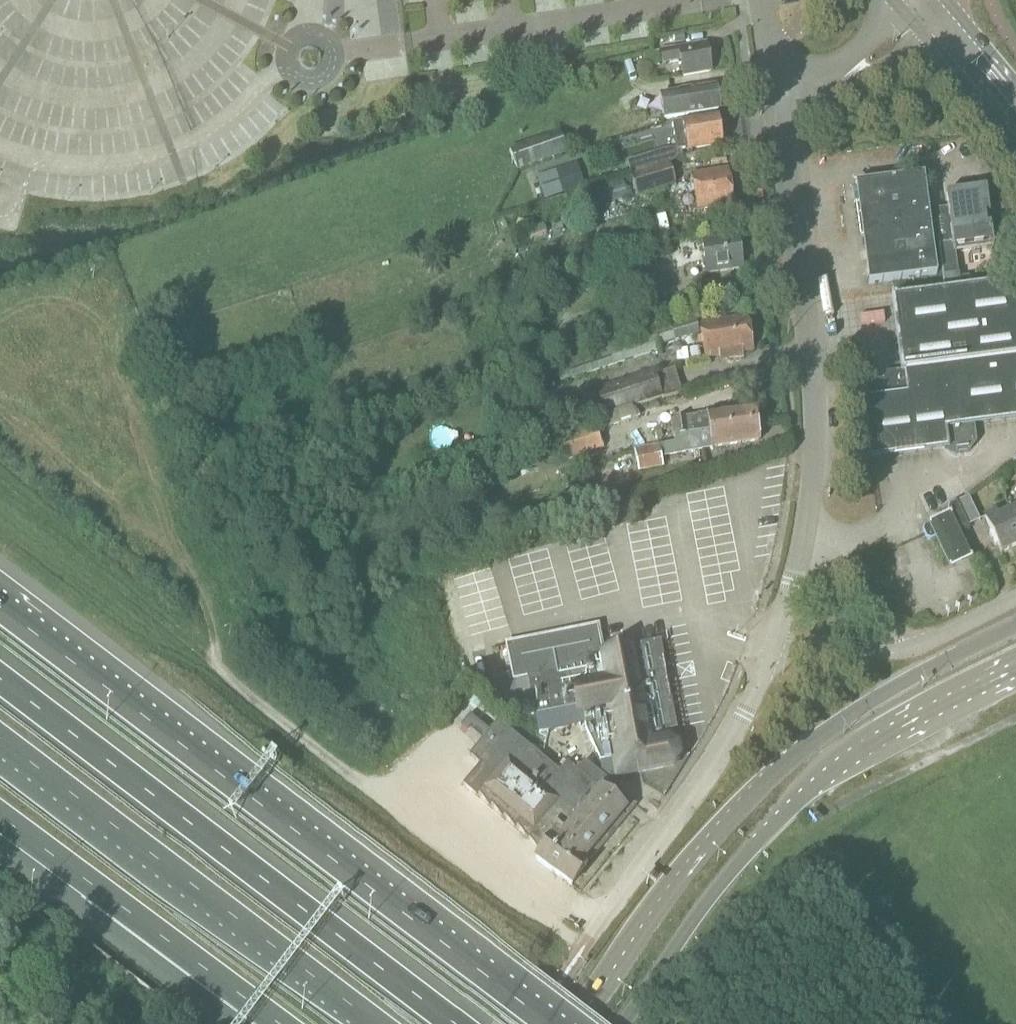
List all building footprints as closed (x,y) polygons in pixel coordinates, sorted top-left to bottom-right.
[(117,4),(127,17),(148,0),(122,0),(117,4)] [(674,36),(675,44),(684,43),(683,35),(674,36)] [(146,57),(159,48),(152,36),(138,44),(146,57)] [(661,50),(663,63),(680,60),(683,76),(710,71),(705,42),(661,50)] [(659,63),(658,52),(644,55),(646,65),(659,63)] [(714,86),(690,90),(689,87),(678,89),(678,92),(660,95),(664,119),(718,110),(714,86)] [(700,119),(672,123),(677,151),(722,143),(718,118),(701,121),(700,119)] [(558,132),(510,149),(517,170),(565,152),(558,132)] [(636,195),(675,184),(669,163),(630,175),(636,195)] [(572,167),(542,177),(549,198),(579,187),(572,167)] [(697,209),(732,204),(727,168),(692,174),(697,209)] [(937,275),(924,175),(855,184),(855,186),(852,187),(854,203),(856,203),(860,234),(865,234),(872,281),(868,282),(868,284),(908,279),(908,281),(913,280),(913,278),(937,275)] [(594,213),(625,199),(618,183),(587,197),(594,213)] [(939,245),(945,292),(970,289),(969,281),(965,278),(957,279),(954,253),(994,248),(986,188),(946,194),(948,208),(952,243),(939,245)] [(522,230),(525,240),(529,239),(529,240),(546,234),(543,224),(525,229),(522,230)] [(552,227),(553,234),(563,231),(562,224),(552,227)] [(715,237),(701,239),(706,274),(743,269),(738,234),(724,236),(723,232),(715,233),(715,237)] [(945,292),(895,299),(904,372),(901,375),(897,372),(883,374),(876,383),(878,398),(862,400),(869,457),(945,448),(946,451),(951,450),(956,453),(969,452),(976,443),(973,424),(1015,418),(1015,283),(970,289),(945,292)] [(595,348),(554,362),(561,383),(660,350),(659,347),(698,336),(698,334),(701,334),(706,360),(720,357),(720,361),(744,357),(743,353),(753,352),(747,316),(699,324),(700,325),(696,326),(692,314),(653,326),(653,329),(595,348)] [(865,351),(890,350),(890,333),(864,333),(865,351)] [(674,368),(654,375),(654,372),(597,391),(605,416),(662,397),(663,399),(682,392),(674,368)] [(707,413),(708,414),(698,415),(698,416),(670,420),(673,436),(710,430),(757,423),(754,407),(707,413)] [(757,423),(710,430),(673,436),(673,437),(674,437),(675,443),(659,446),(658,446),(634,451),(639,472),(663,466),(661,458),(712,449),(712,447),(759,440),(757,423)] [(557,439),(565,462),(603,448),(594,425),(557,439)] [(948,510),(950,514),(958,530),(967,525),(975,522),(980,520),(968,496),(949,505),(948,510)] [(1008,514),(1015,529),(1015,510),(1008,514)] [(971,558),(958,530),(950,514),(929,523),(935,537),(936,538),(950,567),(971,558)] [(992,532),(989,534),(995,546),(998,545),(1001,553),(1015,546),(1015,529),(1008,514),(997,519),(994,514),(985,518),(992,532)] [(931,541),(936,538),(935,537),(929,523),(923,526),(921,531),(926,539),(931,541)] [(668,730),(675,728),(659,642),(604,653),(599,626),(508,644),(522,717),(534,714),(537,731),(584,722),(586,730),(600,761),(621,758),(624,775),(674,766),(681,756),(679,745),(669,738),(668,730)] [(540,853),(536,859),(573,886),(590,865),(584,860),(587,857),(592,861),(638,805),(585,761),(580,766),(577,771),(567,762),(559,772),(498,721),(470,755),(480,764),(463,785),(476,796),(479,794),(489,806),(492,804),(501,817),(504,815),(514,828),(517,826),(527,839),(528,838),(540,853)]
